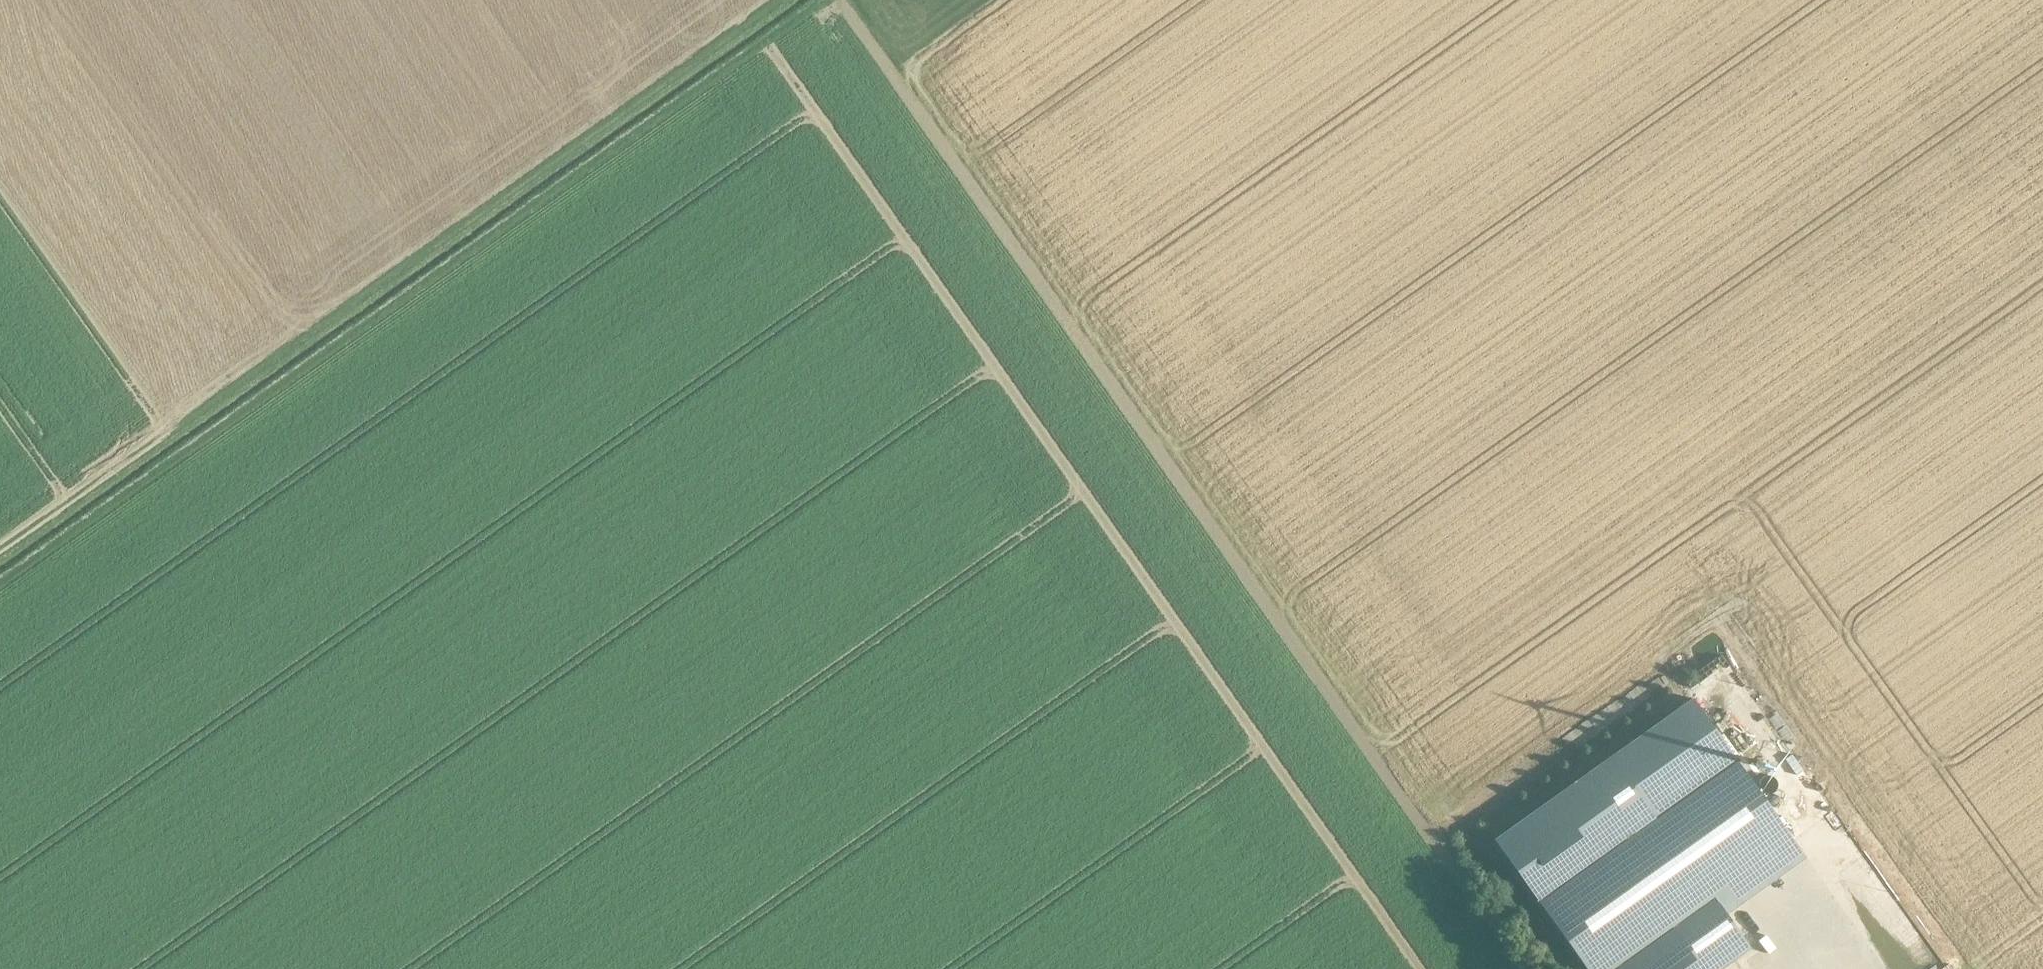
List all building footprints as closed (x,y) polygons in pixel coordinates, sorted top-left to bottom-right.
[(1692,698),(1588,772),(1631,833),(1718,771),(1724,779),(1739,768),(1733,760),(1735,759),(1692,698)] [(1664,859),(1625,878),(1630,887),(1664,921),(1677,908),(1701,896),(1695,885),(1709,878),(1720,868),(1717,862),(1730,855),(1736,849),(1747,844),(1741,839),(1735,842),(1727,826),(1718,830),(1727,849),(1714,835),(1712,836),(1724,849),(1726,853),(1714,859),(1708,852),(1696,858),(1680,874),(1664,859)] [(1605,832),(1557,868),(1559,873),(1526,884),(1528,889),(1542,908),(1550,905),(1562,897),(1559,893),(1561,892),(1552,880),(1559,875),(1565,891),(1571,889),(1578,884),(1579,884),(1598,869),(1623,861),(1622,856),(1641,842),(1618,849),(1605,832)] [(1711,931),(1672,968),(1748,968),(1711,931)]
